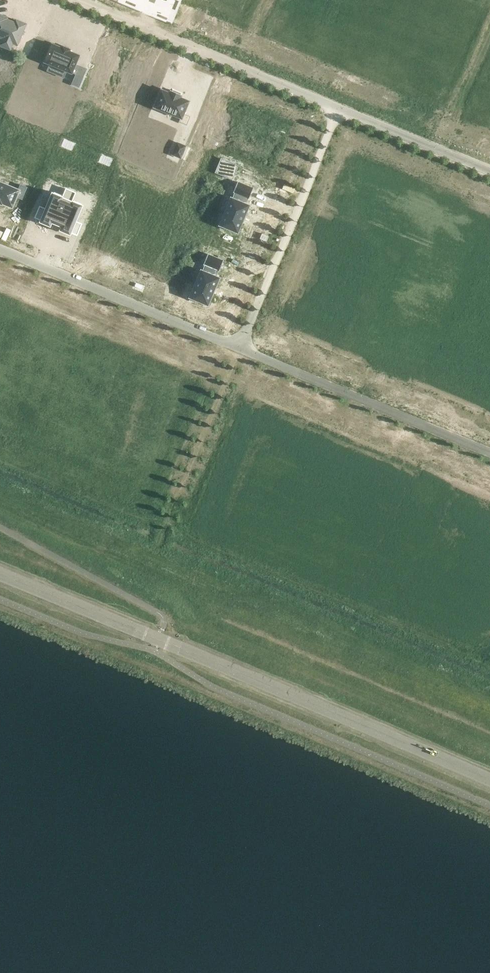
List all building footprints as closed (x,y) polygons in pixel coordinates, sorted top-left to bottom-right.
[(3,38),(0,44),(10,49),(13,42),(17,44),(26,24),(16,20),(15,23),(6,19),(7,18),(5,17),(6,16),(0,14),(0,37),(3,38)] [(52,44),(44,62),(72,73),(72,72),(76,74),(72,84),(79,87),(86,68),(80,66),(79,67),(75,65),(79,56),(80,56),(80,55),(79,55),(70,51),(70,50),(70,49),(64,46),(63,46),(62,47),(63,47),(62,48),(53,44),(52,43),(52,44)] [(4,104),(11,88),(0,84),(0,103),(4,104)] [(155,106),(154,107),(155,107),(181,118),(180,122),(187,125),(190,116),(184,114),(189,102),(190,101),(189,100),(189,101),(181,97),(181,96),(182,95),(181,95),(172,91),(171,91),(171,92),(170,93),(163,90),(162,89),(161,90),(155,106)] [(64,138),(60,146),(72,152),(76,143),(64,138)] [(178,142),(172,154),(181,158),(186,146),(178,142)] [(101,153),(97,162),(110,167),(113,158),(101,153)] [(221,158),(215,172),(232,179),(238,165),(221,158)] [(1,203),(1,204),(2,204),(3,203),(2,203),(11,206),(12,207),(13,206),(16,197),(22,199),(27,187),(21,185),(18,190),(0,182),(0,203),(1,203)] [(253,188),(238,182),(233,192),(235,192),(233,198),(232,197),(231,197),(231,198),(220,224),(219,225),(220,225),(237,232),(238,233),(238,232),(242,222),(243,222),(246,215),(245,215),(249,206),(250,205),(249,204),(249,205),(246,203),(248,198),(249,198),(253,188)] [(41,203),(36,215),(42,217),(41,219),(43,220),(43,221),(49,223),(52,223),(53,220),(55,220),(55,221),(61,224),(61,223),(63,223),(61,227),(63,228),(63,229),(69,232),(69,231),(72,232),(72,230),(78,232),(83,221),(77,218),(84,202),(82,201),(76,198),(76,199),(62,193),(62,192),(56,190),(53,189),(47,205),(41,203)] [(208,254),(203,264),(205,265),(203,270),(202,270),(201,269),(201,270),(190,296),(189,297),(190,298),(207,305),(208,305),(208,304),(212,295),(215,287),(219,278),(220,277),(219,277),(216,276),(218,270),(219,271),(223,260),(208,254)]
